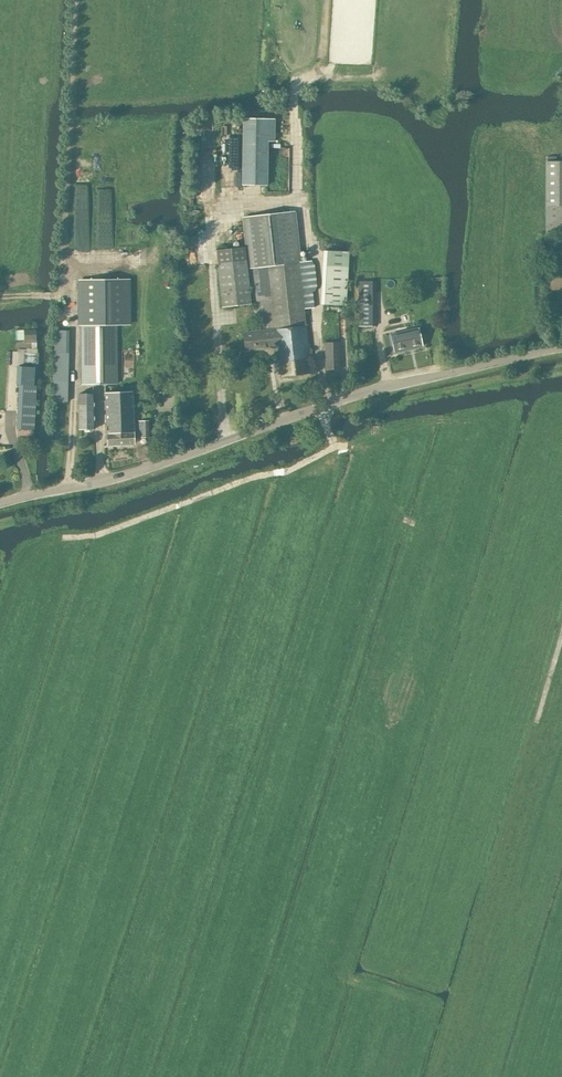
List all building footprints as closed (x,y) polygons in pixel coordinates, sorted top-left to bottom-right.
[(274,119),(243,118),(242,185),(267,185),(267,141),(274,141),(274,119)] [(547,161),(546,234),(561,234),(561,161),(547,161)] [(295,211),(242,217),(244,231),(247,261),(248,261),(257,331),(276,329),(278,344),(282,376),(311,373),(308,351),(309,351),(304,310),(298,262),(300,261),(295,211)] [(244,247),(215,250),(217,264),(223,308),(251,305),(246,261),(244,247)] [(116,383),(115,325),(131,325),(130,279),(78,279),(78,326),(81,326),(81,384),(116,383)] [(372,281),(359,281),(360,326),(360,327),(376,326),(375,281),(372,281)] [(394,352),(421,345),(417,328),(390,335),(394,352)] [(36,329),(24,330),(24,340),(36,340),(36,329)] [(257,331),(243,333),(245,350),(266,348),(265,345),(278,344),(276,329),(257,331)] [(53,401),(67,402),(69,330),(55,330),(53,401)] [(326,369),(338,368),(338,343),(325,343),(326,369)] [(33,429),(36,385),(32,385),(33,368),(17,367),(16,384),(19,384),(16,428),(33,429)] [(131,392),(105,393),(105,412),(122,411),(123,421),(132,421),(131,392)] [(79,428),(93,428),(93,394),(78,394),(79,428)] [(122,411),(105,412),(106,433),(132,432),(132,421),(123,421),(122,411)] [(138,429),(149,428),(149,421),(138,421),(138,429)] [(150,436),(149,428),(138,429),(139,436),(150,436)] [(132,432),(106,433),(107,444),(133,443),(132,432)]
